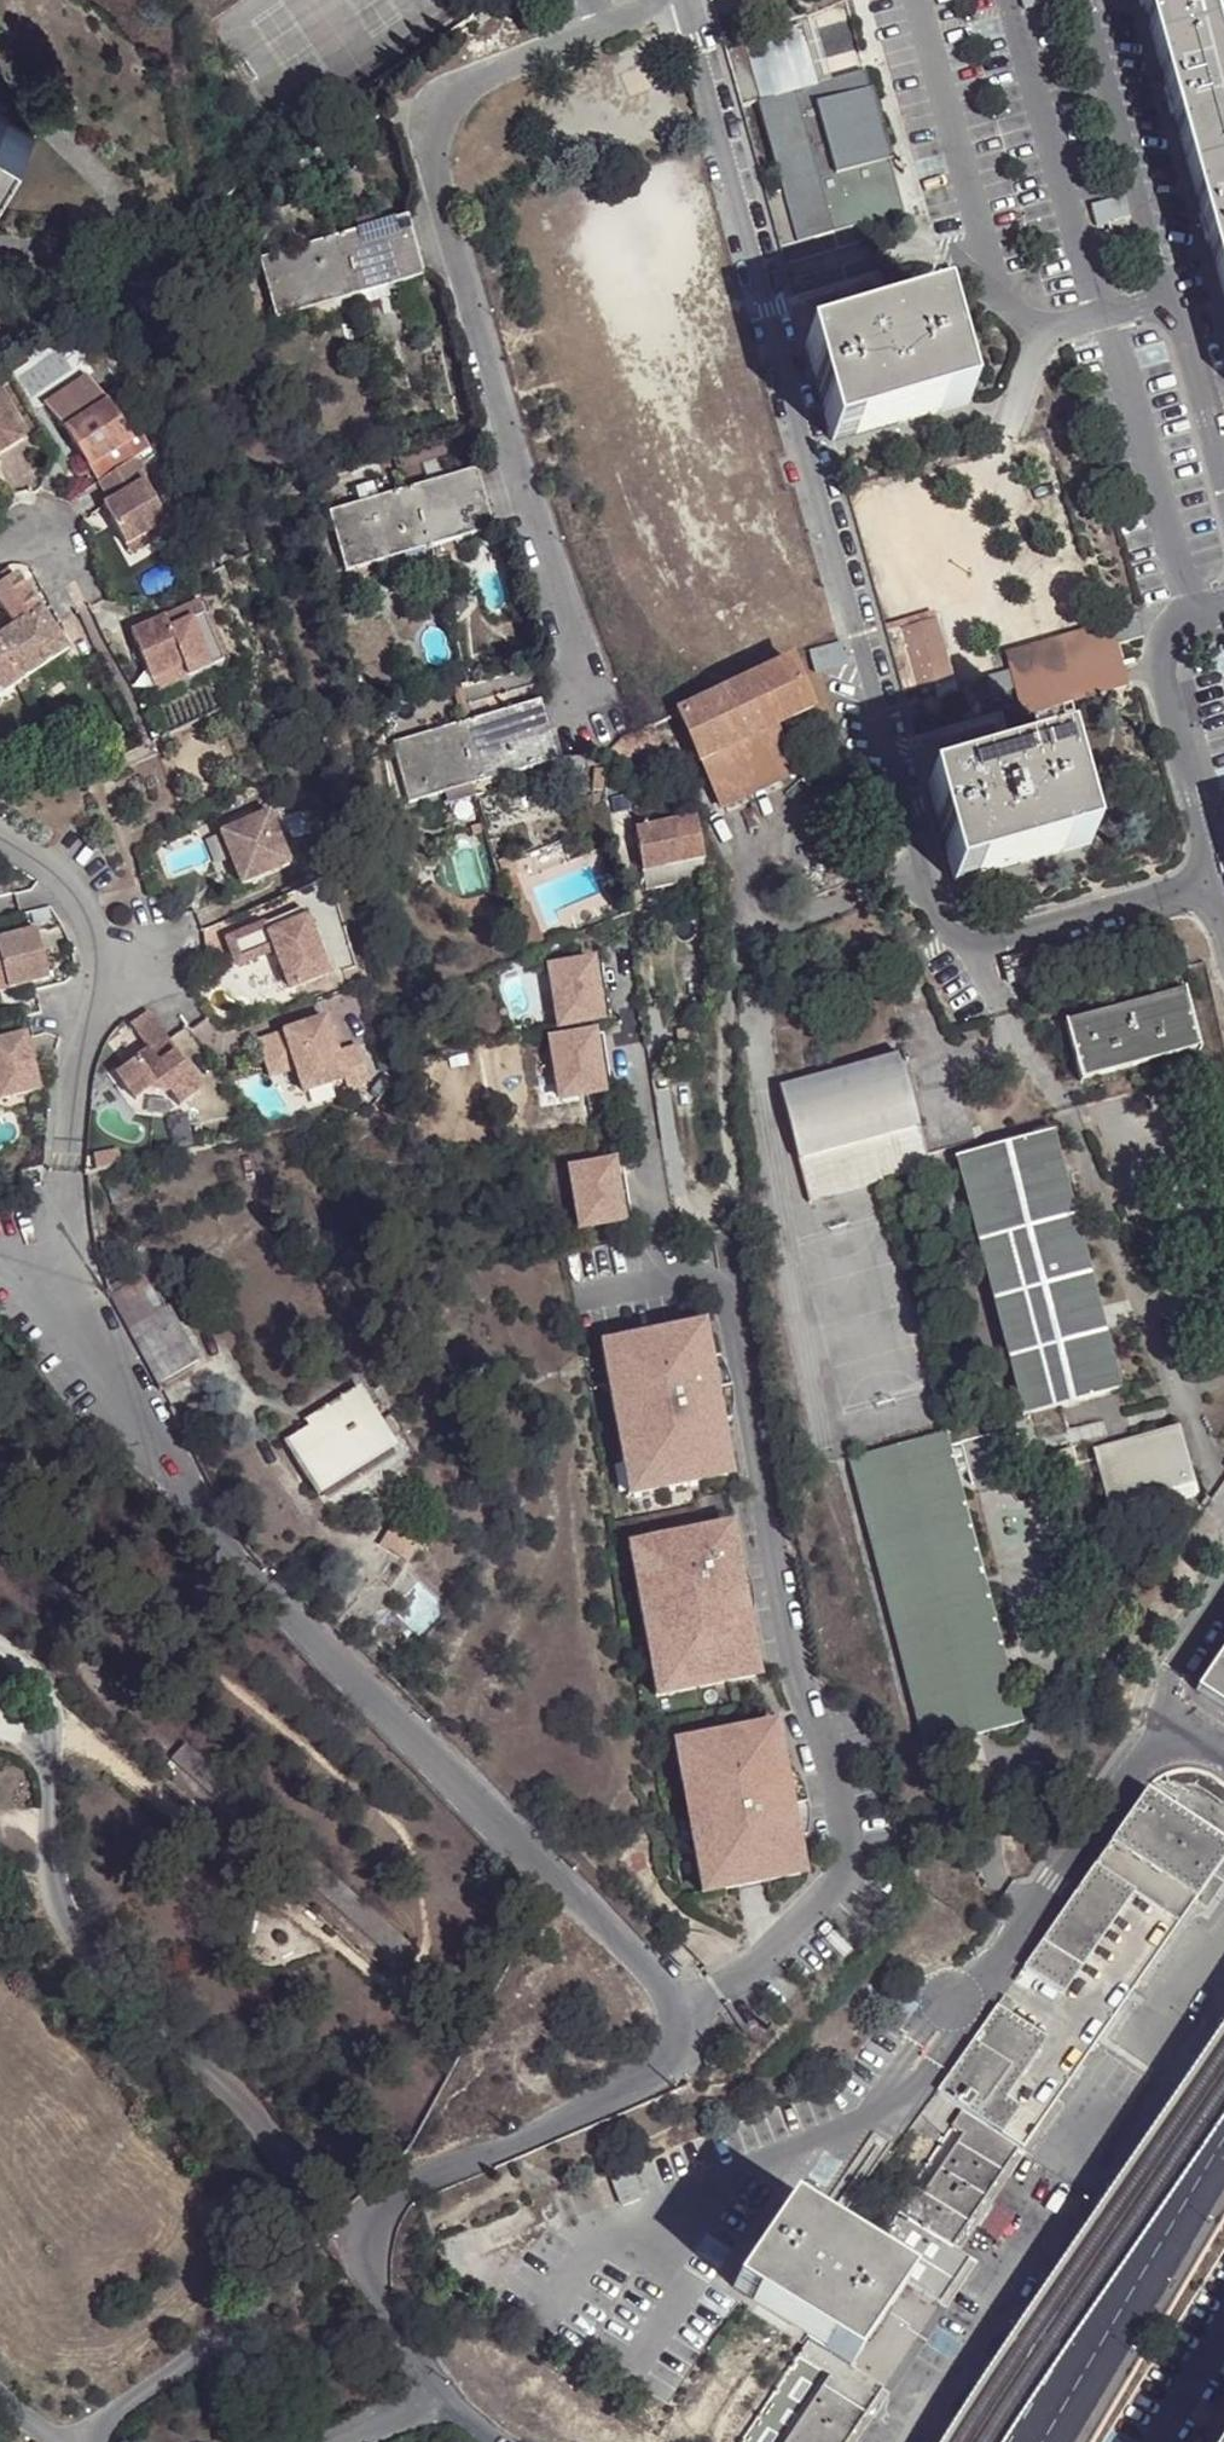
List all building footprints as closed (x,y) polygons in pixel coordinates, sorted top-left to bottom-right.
[(1203,0),(1139,0),(1223,309),(1223,77),(1203,0)] [(858,70),(812,83),(798,86),(796,73),(801,71),(797,58),(788,25),(712,46),(728,105),(753,99),(778,188),(761,192),(779,260),(865,238),(869,236),(866,223),(866,219),(867,219),(898,210),(873,121),(858,70)] [(798,86),(812,83),(804,62),(788,25),(797,58),(801,71),(796,73),(798,86)] [(0,109),(0,199),(40,132),(0,109)] [(419,281),(403,222),(257,261),(272,321),(419,281)] [(789,292),(863,273),(878,268),(874,252),(864,255),(785,275),(789,292)] [(966,402),(951,348),(939,306),(891,320),(860,329),(805,345),(832,441),(853,435),(951,407),(966,402)] [(47,406),(68,431),(110,404),(89,379),(47,406)] [(24,438),(0,398),(0,453),(24,438)] [(68,431),(91,468),(133,441),(132,439),(110,404),(68,431)] [(91,468),(100,483),(132,463),(151,452),(140,434),(132,439),(133,441),(91,468)] [(132,463),(100,483),(111,503),(103,508),(125,548),(132,544),(166,526),(132,463)] [(488,533),(472,474),(324,513),(340,573),(488,533)] [(132,544),(125,548),(130,558),(138,554),(171,536),(166,526),(132,544)] [(0,577),(0,587),(12,578),(8,572),(0,577)] [(0,638),(0,645),(24,681),(70,650),(52,625),(17,575),(12,578),(0,587),(0,600),(17,626),(0,638)] [(166,619),(133,632),(152,680),(184,667),(189,679),(224,665),(205,617),(171,631),(166,619)] [(1135,618),(1109,625),(1115,649),(1141,641),(1135,618)] [(950,693),(949,689),(928,620),(894,631),(911,691),(926,687),(929,699),(949,694),(950,693)] [(1115,649),(1109,625),(1005,653),(1023,715),(1126,687),(1115,649)] [(24,681),(0,645),(0,697),(24,681)] [(787,663),(678,712),(687,730),(722,805),(787,774),(767,730),(807,712),(810,710),(787,663)] [(550,765),(534,705),(386,745),(402,805),(442,794),(466,788),(550,765)] [(645,728),(653,743),(687,730),(678,712),(645,728)] [(603,754),(606,772),(654,749),(653,743),(645,728),(625,736),(603,754)] [(929,782),(948,848),(957,879),(1092,841),(1064,744),(948,777),(929,782)] [(598,774),(589,774),(587,795),(596,795),(598,774)] [(466,788),(442,794),(446,806),(470,800),(466,788)] [(273,816),(225,834),(244,887),(292,869),(273,816)] [(701,859),(694,820),(634,830),(641,869),(642,868),(701,859)] [(701,859),(642,868),(644,890),(704,881),(701,859)] [(292,913),(229,939),(239,964),(277,949),(292,988),(330,973),(308,920),(296,925),(292,913)] [(7,979),(9,987),(50,977),(37,927),(0,937),(0,980),(7,979)] [(598,963),(548,970),(557,1029),(607,1020),(598,963)] [(0,980),(0,990),(9,987),(7,979),(0,980)] [(892,996),(895,1005),(921,999),(918,990),(892,996)] [(1058,1026),(1073,1081),(1192,1052),(1178,998),(1058,1026)] [(178,1051),(149,1010),(132,1022),(150,1048),(118,1071),(137,1098),(152,1088),(171,1091),(180,1104),(204,1088),(185,1062),(180,1065),(172,1055),(178,1051)] [(327,1018),(273,1036),(281,1059),(293,1055),(298,1068),(305,1092),(346,1079),(350,1092),(362,1088),(368,1078),(358,1046),(337,1052),(327,1018)] [(0,1098),(41,1087),(26,1031),(0,1038),(0,1096),(0,1098)] [(599,1034),(549,1042),(558,1100),(609,1092),(599,1034)] [(273,1036),(260,1039),(272,1077),(298,1068),(293,1055),(281,1059),(273,1036)] [(178,1051),(172,1055),(180,1065),(185,1062),(178,1051)] [(776,1086),(805,1198),(924,1169),(895,1057),(811,1077),(776,1086)] [(954,1160),(1021,1413),(1116,1389),(1048,1134),(954,1160)] [(619,1163),(569,1172),(578,1230),(629,1221),(619,1163)] [(100,1187),(109,1207),(131,1198),(124,1177),(112,1181),(112,1184),(100,1187)] [(98,1256),(108,1290),(133,1277),(131,1271),(111,1281),(106,1256),(98,1256)] [(108,1290),(111,1297),(140,1281),(137,1275),(133,1277),(108,1290)] [(128,1328),(161,1311),(143,1278),(140,1281),(111,1297),(128,1328)] [(128,1328),(156,1382),(193,1361),(164,1308),(161,1311),(128,1328)] [(702,1327),(604,1346),(631,1495),(730,1477),(720,1425),(733,1423),(734,1412),(733,1395),(732,1386),(727,1371),(721,1360),(713,1361),(711,1344),(705,1345),(702,1327)] [(286,1441),(317,1494),(319,1493),(316,1488),(389,1441),(392,1445),(394,1443),(386,1430),(365,1398),(363,1398),(359,1390),(327,1409),(331,1418),(314,1429),(312,1425),(286,1441)] [(1016,1721),(952,1478),(949,1467),(944,1443),(942,1431),(847,1455),(923,1745),(943,1740),(1016,1721)] [(1089,1453),(1106,1515),(1190,1494),(1173,1431),(1089,1453)] [(955,1446),(960,1464),(963,1475),(966,1487),(999,1478),(989,1438),(955,1446)] [(949,1467),(952,1478),(963,1475),(960,1464),(949,1467)] [(386,1521),(371,1545),(400,1561),(414,1537),(386,1521)] [(731,1529),(631,1548),(660,1694),(759,1676),(749,1623),(754,1622),(755,1610),(754,1596),(751,1584),(747,1573),(743,1563),(740,1545),(735,1546),(731,1529)] [(1202,1677),(1223,1693),(1223,1644),(1202,1677)] [(775,1726),(677,1745),(704,1894),(803,1876),(799,1859),(804,1857),(802,1841),(808,1840),(810,1825),(809,1809),(807,1799),(803,1787),(798,1777),(785,1778),(775,1726)] [(169,1752),(182,1766),(196,1753),(182,1738),(169,1752)] [(196,1753),(182,1766),(387,1954),(400,1940),(196,1753)] [(936,2089),(963,2107),(1015,2145),(1017,2145),(1162,1942),(1193,1899),(1197,1901),(1215,1877),(1211,1873),(1223,1855),(1223,1843),(1144,1786),(936,2089)] [(1223,1882),(1215,1877),(1197,1901),(1205,1908),(1223,1882)] [(1015,2145),(963,2107),(865,2253),(903,2281),(939,2303),(968,2259),(949,2246),(1015,2145)] [(865,2253),(841,2237),(788,2199),(729,2281),(808,2337),(846,2362),(903,2281),(865,2253)] [(319,2239),(314,2236),(312,2234),(303,2242),(310,2250),(319,2239)] [(846,2362),(808,2337),(737,2441),(846,2441),(882,2387),(846,2362)]
